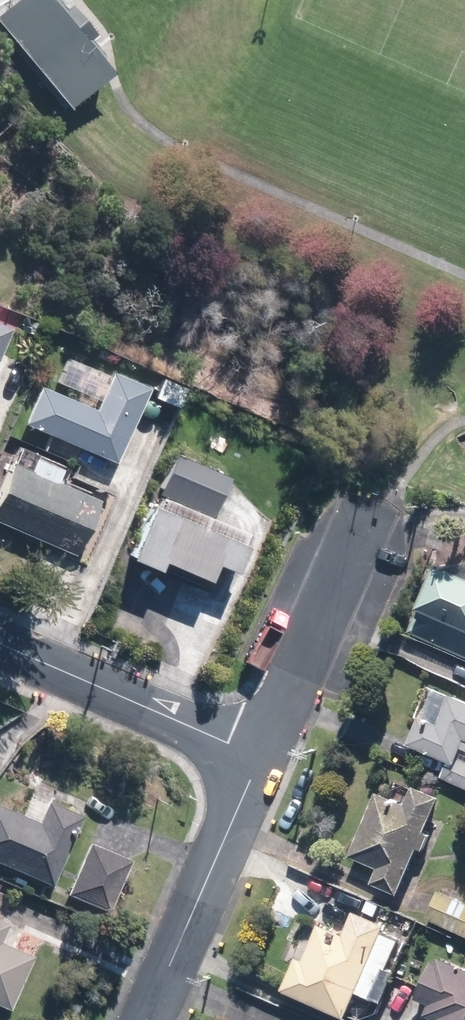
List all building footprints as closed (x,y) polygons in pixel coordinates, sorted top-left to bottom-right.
[(55,0),(17,0),(0,13),(0,18),(72,107),(114,72),(55,0)] [(11,324),(0,319),(0,349),(11,324)] [(116,461),(148,386),(114,371),(111,377),(88,367),(75,398),(41,384),(25,423),(116,461)] [(20,448),(0,495),(0,518),(79,552),(102,498),(65,482),(70,469),(20,448)] [(238,570),(255,532),(214,514),(230,476),(177,453),(132,556),(160,568),(164,558),(210,578),(218,561),(238,570)] [(444,559),(413,631),(464,654),(464,569),(444,559)] [(458,761),(464,745),(464,693),(456,690),(454,695),(443,721),(423,713),(411,742),(458,761)] [(464,757),(459,769),(449,764),(444,776),(464,785),(464,757)] [(401,893),(422,845),(427,848),(434,832),(429,829),(446,791),(420,779),(411,801),(382,789),(354,853),(381,865),(374,881),(401,893)] [(0,803),(0,861),(52,884),(83,813),(49,798),(39,820),(0,803)] [(133,857),(90,839),(68,892),(111,910),(133,857)] [(429,917),(464,932),(464,898),(442,888),(429,917)] [(386,932),(391,922),(357,907),(347,931),(323,921),(307,958),(300,955),(287,986),(350,1014),(361,989),(377,996),(402,939),(386,932)] [(11,1010),(35,955),(1,939),(8,922),(0,919),(0,1005),(11,1010)] [(418,997),(431,1003),(427,1013),(438,1018),(437,1019),(464,1019),(464,965),(442,955),(439,960),(435,958),(418,997)]
